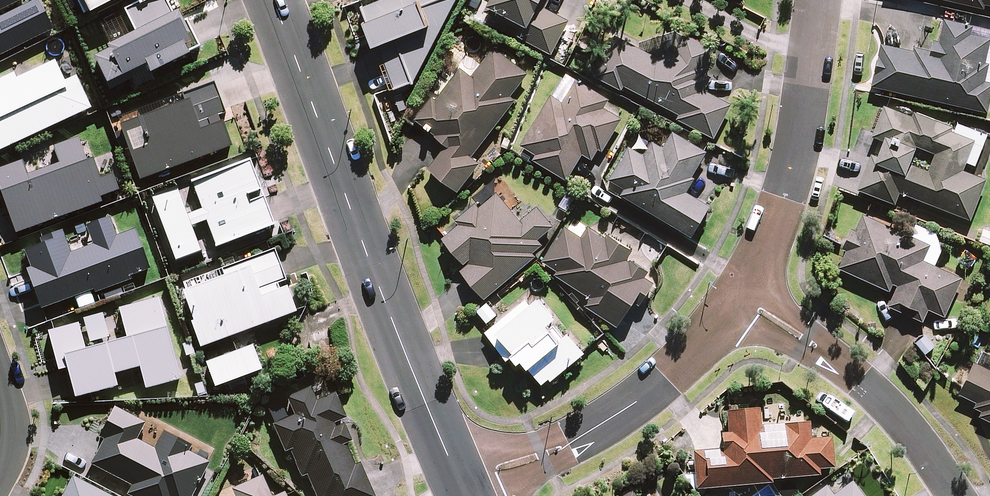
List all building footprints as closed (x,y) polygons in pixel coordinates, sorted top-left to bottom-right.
[(88,16),(119,0),(79,0),(88,16)] [(179,26),(173,14),(170,16),(162,0),(146,0),(123,12),(134,35),(90,57),(107,93),(123,85),(146,73),(148,76),(199,50),(185,23),(179,26)] [(378,44),(394,89),(414,82),(456,0),(378,0),(360,7),(366,21),(363,22),(372,47),(378,44)] [(486,6),(524,26),(518,38),(549,54),(567,20),(543,8),(547,0),(489,0),(486,6)] [(982,8),(983,4),(989,6),(989,0),(945,0),(982,8)] [(985,64),(989,39),(968,35),(970,27),(943,21),(938,44),(929,42),(926,54),(880,44),(871,87),(986,112),(989,96),(989,81),(985,80),(988,65),(985,64)] [(652,33),(644,49),(615,34),(593,75),(622,91),(624,87),(678,115),(676,120),(711,139),(730,103),(706,90),(714,76),(705,71),(714,54),(673,33),(668,42),(652,33)] [(527,73),(493,48),(470,78),(457,68),(416,121),(446,145),(428,169),(457,192),(480,163),(471,156),(512,103),(507,99),(527,73)] [(532,160),(558,177),(566,182),(583,155),(591,160),(598,150),(603,153),(624,121),(603,108),(609,98),(578,78),(564,101),(554,94),(521,145),(536,155),(532,160)] [(223,115),(212,86),(180,98),(182,103),(118,127),(138,181),(229,147),(218,118),(223,115)] [(957,123),(954,131),(884,104),(872,136),(883,141),(873,165),(867,162),(857,190),(894,204),(898,192),(969,219),(984,179),(961,171),(965,162),(975,165),(980,150),(986,134),(957,123)] [(706,152),(650,118),(640,135),(652,143),(643,157),(628,148),(606,185),(690,237),(709,206),(682,190),(706,152)] [(272,227),(248,164),(192,185),(201,210),(187,216),(177,190),(151,200),(174,262),(198,253),(189,228),(205,222),(215,248),(272,227)] [(457,224),(441,237),(465,266),(460,270),(483,299),(534,257),(531,254),(542,244),(538,238),(553,226),(541,210),(537,206),(518,221),(496,193),(479,207),(475,202),(454,219),(457,224)] [(837,268),(889,291),(892,284),(897,286),(892,296),(888,306),(922,321),(927,309),(944,316),(961,279),(935,267),(947,239),(916,225),(911,234),(864,213),(856,231),(850,228),(840,249),(845,251),(837,268)] [(631,252),(591,224),(581,238),(565,227),(540,263),(587,297),(582,304),(615,327),(651,275),(626,258),(631,252)] [(223,278),(181,294),(191,322),(189,323),(198,349),(294,313),(272,254),(221,273),(223,278)] [(583,352),(534,293),(485,333),(512,366),(520,359),(542,386),(583,352)] [(205,365),(214,388),(225,384),(245,376),(259,371),(250,347),(205,365)] [(979,351),(958,394),(975,402),(972,408),(981,412),(979,416),(989,422),(989,357),(979,351)] [(310,389),(287,399),(294,417),(272,426),(284,453),(289,451),(301,478),(306,475),(315,495),(371,495),(358,466),(354,468),(344,444),(349,442),(340,421),(345,419),(334,395),(316,403),(310,389)] [(763,424),(761,406),(728,409),(730,431),(724,432),(725,447),(694,450),(697,488),(773,481),(773,478),(821,474),(821,467),(836,465),(833,435),(813,437),(811,420),(763,424)] [(263,476),(232,491),(235,495),(272,495),(263,476)] [(854,479),(835,494),(828,485),(814,495),(867,495),(854,479)]
